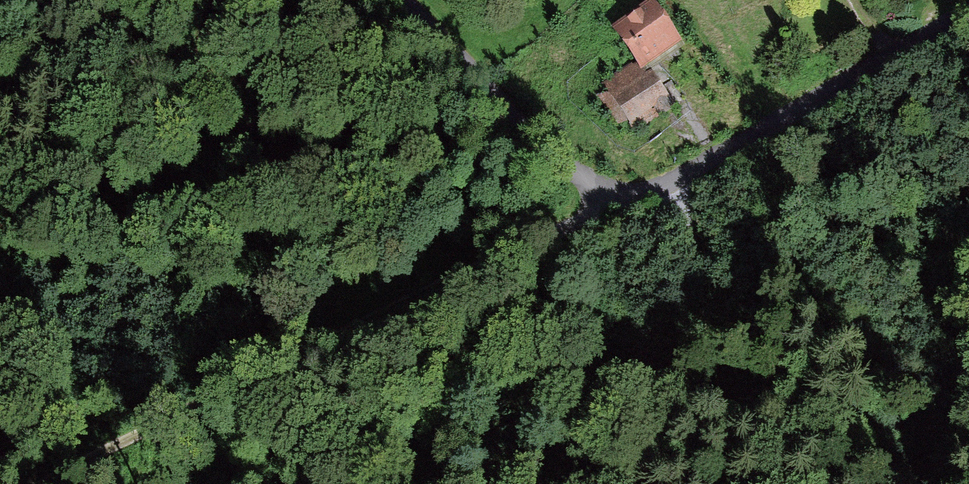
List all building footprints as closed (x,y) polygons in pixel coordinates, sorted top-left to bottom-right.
[(618,24),(644,64),(674,44),(648,5),(618,24)] [(666,106),(644,64),(610,81),(632,124),(666,106)]
